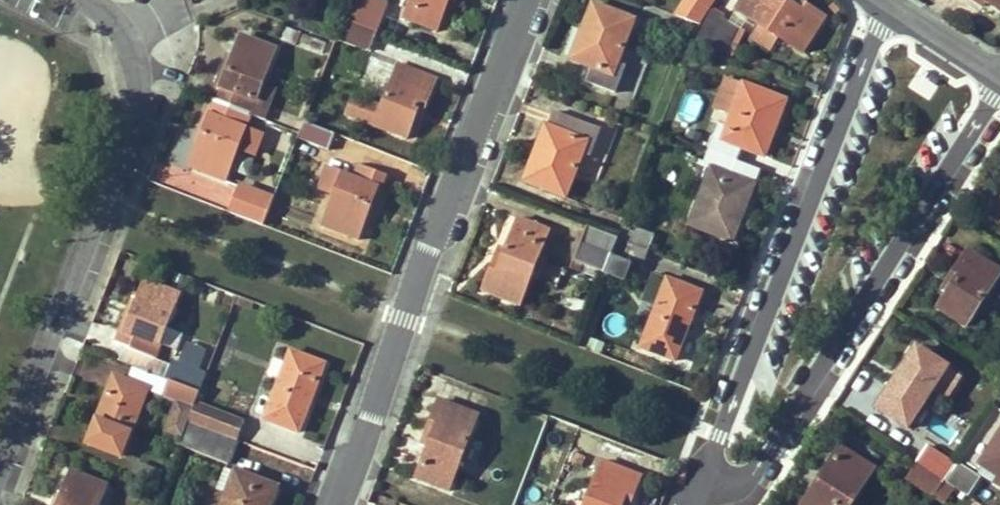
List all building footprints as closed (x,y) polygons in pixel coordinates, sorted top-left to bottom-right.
[(404,17),(436,29),(448,0),(411,0),(404,17)] [(715,0),(688,0),(677,17),(699,25),(715,0)] [(736,10),(750,19),(761,26),(777,36),(801,51),(823,18),(797,0),(783,0),(783,1),(782,0),(742,0),(736,10)] [(999,10),(999,0),(985,0),(999,10)] [(379,30),(384,16),(385,15),(351,1),(344,20),(377,33),(379,30)] [(615,66),(633,21),(593,5),(571,59),(592,68),(586,82),(614,93),(624,69),(615,66)] [(736,28),(742,31),(750,19),(736,10),(728,22),(736,28)] [(728,22),(711,11),(696,41),(724,53),(736,28),(728,22)] [(397,37),(402,23),(384,16),(379,30),(397,37)] [(370,52),(377,33),(344,20),(336,39),(370,52)] [(777,36),(761,26),(753,39),(769,48),(777,36)] [(286,31),(283,40),(322,49),(324,40),(286,31)] [(227,69),(223,68),(210,100),(251,116),(264,121),(277,92),(261,85),(275,51),(240,37),(227,69)] [(383,109),(355,98),(348,116),(406,138),(416,113),(421,115),(435,80),(399,66),(383,109)] [(736,163),(743,147),(756,152),(765,128),(772,131),(784,101),(743,85),(726,130),(717,126),(708,151),(736,163)] [(203,134),(199,145),(190,167),(225,181),(238,149),(253,155),(261,136),(245,130),(251,116),(210,100),(198,132),(203,134)] [(565,198),(575,173),(582,154),(586,144),(594,147),(600,132),(554,113),(547,129),(552,130),(541,156),(534,153),(523,181),(565,198)] [(329,151),(335,134),(304,122),(299,135),(298,138),(329,151)] [(544,128),(534,153),(541,156),(552,130),(547,129),(544,128)] [(772,131),(765,128),(756,152),(763,155),(772,131)] [(203,134),(198,132),(193,143),(199,145),(203,134)] [(590,157),(594,147),(586,144),(582,154),(590,157)] [(735,209),(744,185),(752,187),(758,171),(736,163),(708,151),(704,162),(699,161),(696,170),(710,175),(690,225),(732,241),(743,212),(735,209)] [(358,164),(353,179),(326,169),(319,188),(336,195),(322,227),(357,241),(369,207),(374,209),(387,175),(358,164)] [(744,185),(735,209),(743,212),(752,187),(744,185)] [(231,214),(263,227),(273,200),(242,187),(231,214)] [(501,260),(494,257),(482,291),(519,305),(530,278),(537,261),(548,233),(517,221),(501,260)] [(617,239),(647,250),(654,234),(624,222),(617,239)] [(611,254),(617,239),(586,227),(573,261),(604,273),(611,254)] [(641,266),(647,250),(617,239),(611,254),(641,266)] [(956,285),(939,308),(966,326),(999,276),(999,273),(969,252),(949,281),(956,285)] [(612,254),(604,272),(625,281),(632,263),(612,254)] [(537,280),(544,263),(537,261),(530,278),(537,280)] [(701,293),(668,280),(641,346),(675,359),(701,293)] [(127,347),(153,358),(159,343),(175,349),(182,334),(165,327),(178,295),(144,281),(130,314),(126,312),(114,343),(127,347)] [(164,378),(169,364),(153,358),(127,347),(122,361),(164,378)] [(947,369),(917,349),(877,408),(907,429),(947,369)] [(324,365),(290,351),(263,419),(297,432),(324,365)] [(169,364),(164,378),(164,379),(168,381),(198,393),(205,375),(171,361),(169,364)] [(147,390),(162,396),(167,383),(133,370),(129,382),(147,390)] [(120,457),(147,390),(129,382),(115,377),(88,444),(120,457)] [(195,403),(198,393),(168,381),(167,383),(162,396),(180,403),(176,414),(173,413),(166,431),(182,437),(188,422),(195,403)] [(195,403),(188,422),(236,441),(244,422),(195,403)] [(425,437),(431,439),(416,478),(449,490),(477,418),(438,403),(425,437)] [(178,445),(227,464),(236,441),(188,422),(182,437),(178,445)] [(982,462),(978,469),(999,484),(999,436),(982,462)] [(900,454),(915,464),(926,447),(911,437),(900,454)] [(960,460),(930,441),(926,447),(956,467),(958,463),(960,460)] [(945,483),(956,467),(926,447),(915,464),(945,483)] [(841,449),(803,504),(850,504),(874,471),(841,449)] [(954,488),(966,496),(979,477),(958,463),(956,467),(945,483),(954,488)] [(601,464),(584,504),(628,504),(638,479),(601,464)] [(934,496),(945,483),(915,464),(905,478),(933,497),(934,496)] [(271,488),(225,469),(217,491),(227,495),(223,504),(265,504),(271,488)] [(106,486),(73,472),(59,504),(99,504),(106,486)] [(943,502),(954,488),(945,483),(934,496),(943,502)] [(271,488),(265,504),(269,504),(275,489),(271,488)]
